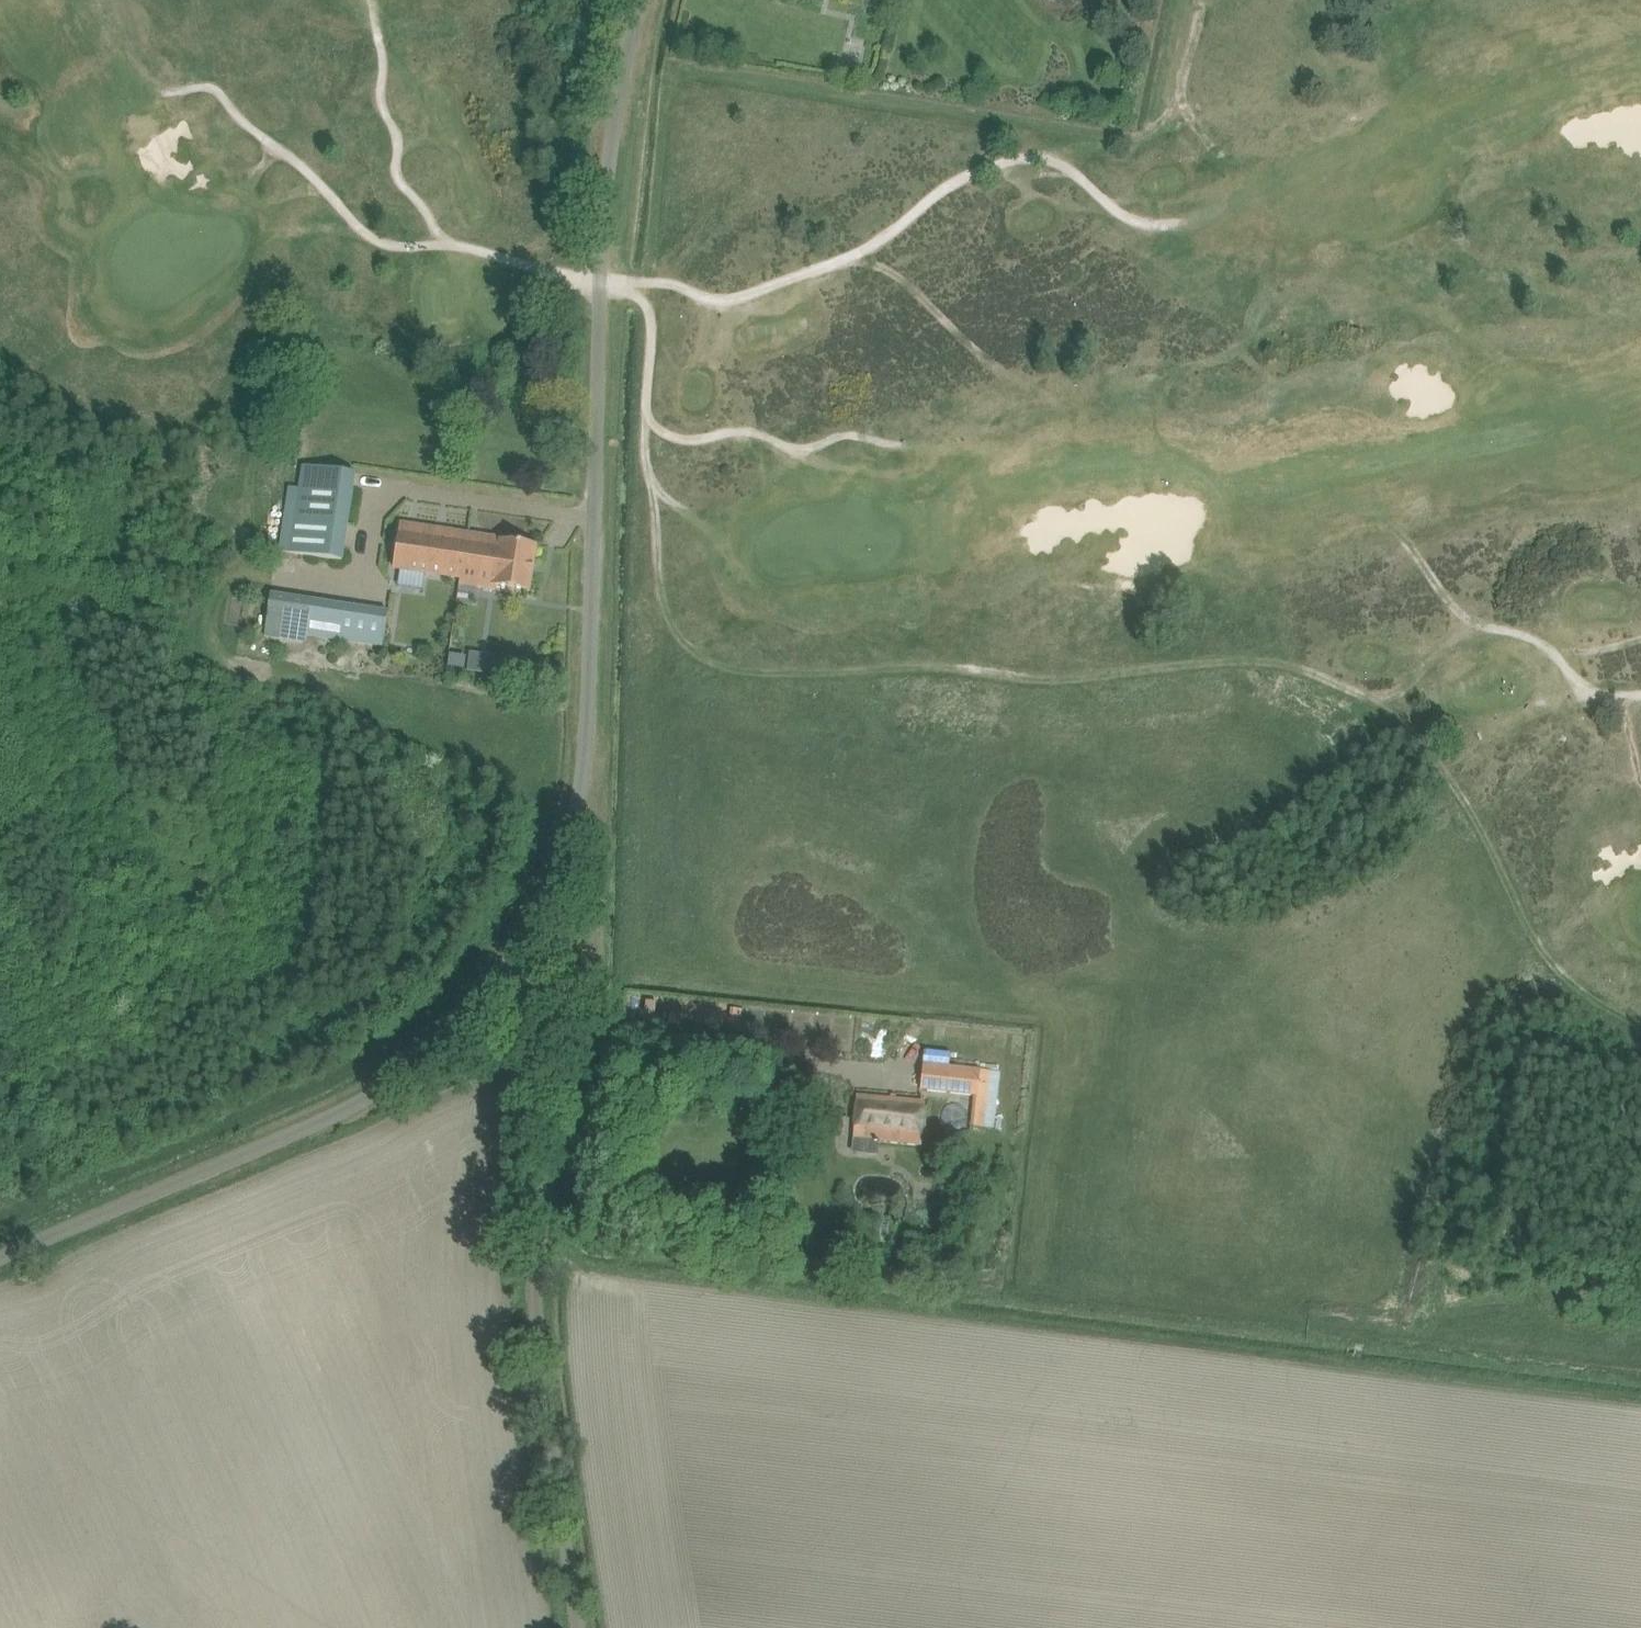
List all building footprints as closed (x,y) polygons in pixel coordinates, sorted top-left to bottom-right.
[(290,486),(280,550),(291,551),(343,559),(356,474),(304,466),(300,487),(290,486)] [(401,523),(394,568),(401,569),(425,573),(462,578),(469,533),(401,523)] [(469,533),(462,578),(477,580),(476,586),(495,589),(495,585),(507,586),(528,590),(535,546),(513,543),(503,541),(503,538),(469,533)] [(385,648),(389,621),(391,611),(291,595),(290,601),(270,598),(264,636),(303,642),(304,635),(385,648)] [(922,1090),(974,1095),(971,1126),(985,1128),(991,1071),(924,1064),(922,1090)] [(855,1132),(877,1134),(876,1138),(892,1139),(920,1141),(922,1122),(924,1101),(858,1095),(855,1132)]
